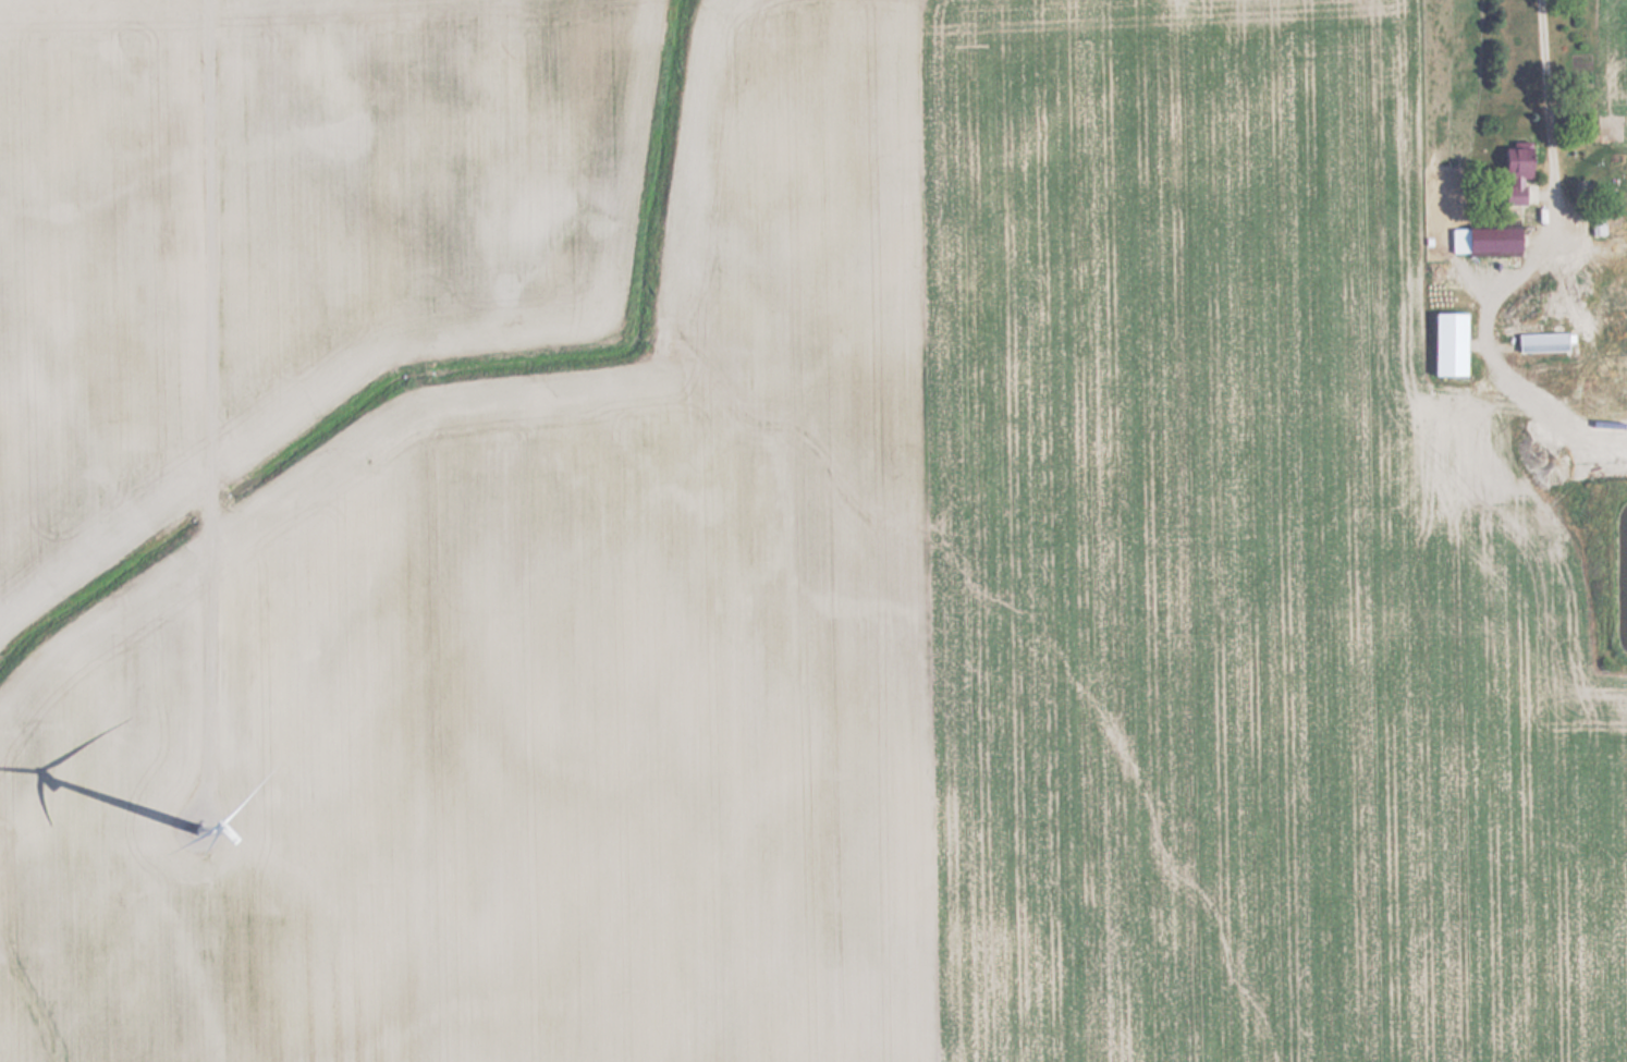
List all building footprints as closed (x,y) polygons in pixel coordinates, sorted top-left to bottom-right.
[(1494,204),(1524,203),(1522,146),(1493,146),(1494,204)] [(1588,233),(1599,233),(1599,205),(1588,205),(1588,233)] [(1447,227),(1447,254),(1512,254),(1512,227),(1447,227)] [(1598,268),(1598,281),(1553,283),(1555,332),(1512,333),(1513,351),(1562,350),(1562,342),(1573,341),(1574,364),(1587,363),(1587,381),(1626,379),(1626,351),(1590,352),(1590,334),(1608,334),(1607,314),(1626,314),(1626,267),(1598,268)] [(1425,375),(1458,375),(1458,312),(1425,312),(1425,375)]
